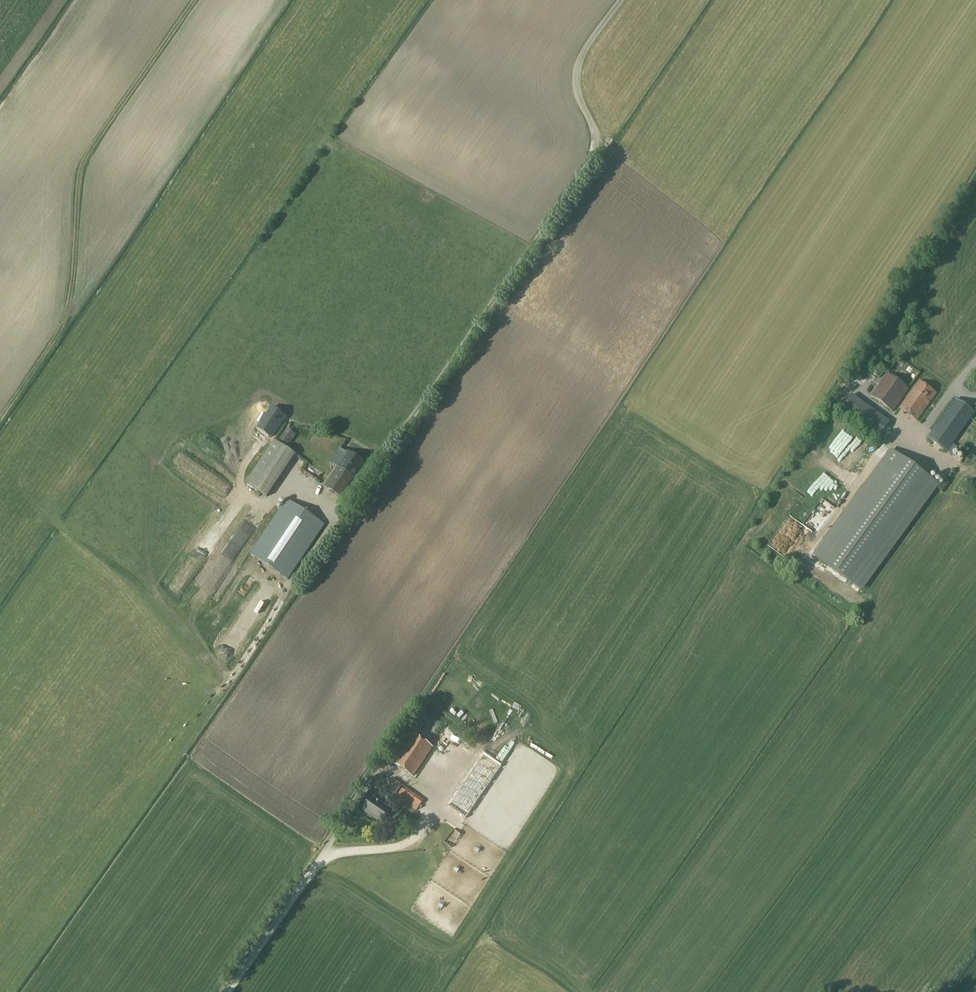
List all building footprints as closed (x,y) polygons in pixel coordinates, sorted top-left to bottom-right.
[(892,412),(908,389),(887,374),(872,396),(892,412)] [(917,420),(936,394),(919,381),(900,408),(917,420)] [(852,396),(839,414),(877,440),(890,423),(852,396)] [(274,407),(258,428),(270,437),(286,416),(274,407)] [(952,455),(957,448),(950,443),(964,424),(947,412),(929,438),(952,455)] [(274,441),(247,482),(267,496),(294,454),(274,441)] [(324,485),(323,486),(342,499),(355,480),(356,479),(359,475),(360,472),(363,468),(364,467),(366,463),(349,452),(347,451),(346,453),(340,448),(339,449),(337,452),(335,455),(334,457),(333,459),(332,460),(330,462),(335,466),(337,467),(324,485)] [(890,451),(813,556),(863,591),(939,486),(890,451)] [(287,578),(324,524),(288,500),(252,554),(287,578)] [(415,738),(398,763),(414,774),(423,761),(429,765),(428,767),(430,768),(421,780),(435,789),(447,771),(433,762),(435,759),(427,754),(431,749),(415,738)] [(466,819),(488,786),(473,776),(451,809),(466,819)] [(380,777),(374,786),(380,791),(387,782),(380,777)] [(402,790),(397,797),(400,799),(416,811),(419,807),(424,800),(421,798),(404,787),(402,790)] [(380,823),(390,809),(371,797),(362,810),(380,823)] [(452,848),(461,836),(454,830),(444,842),(452,848)]
